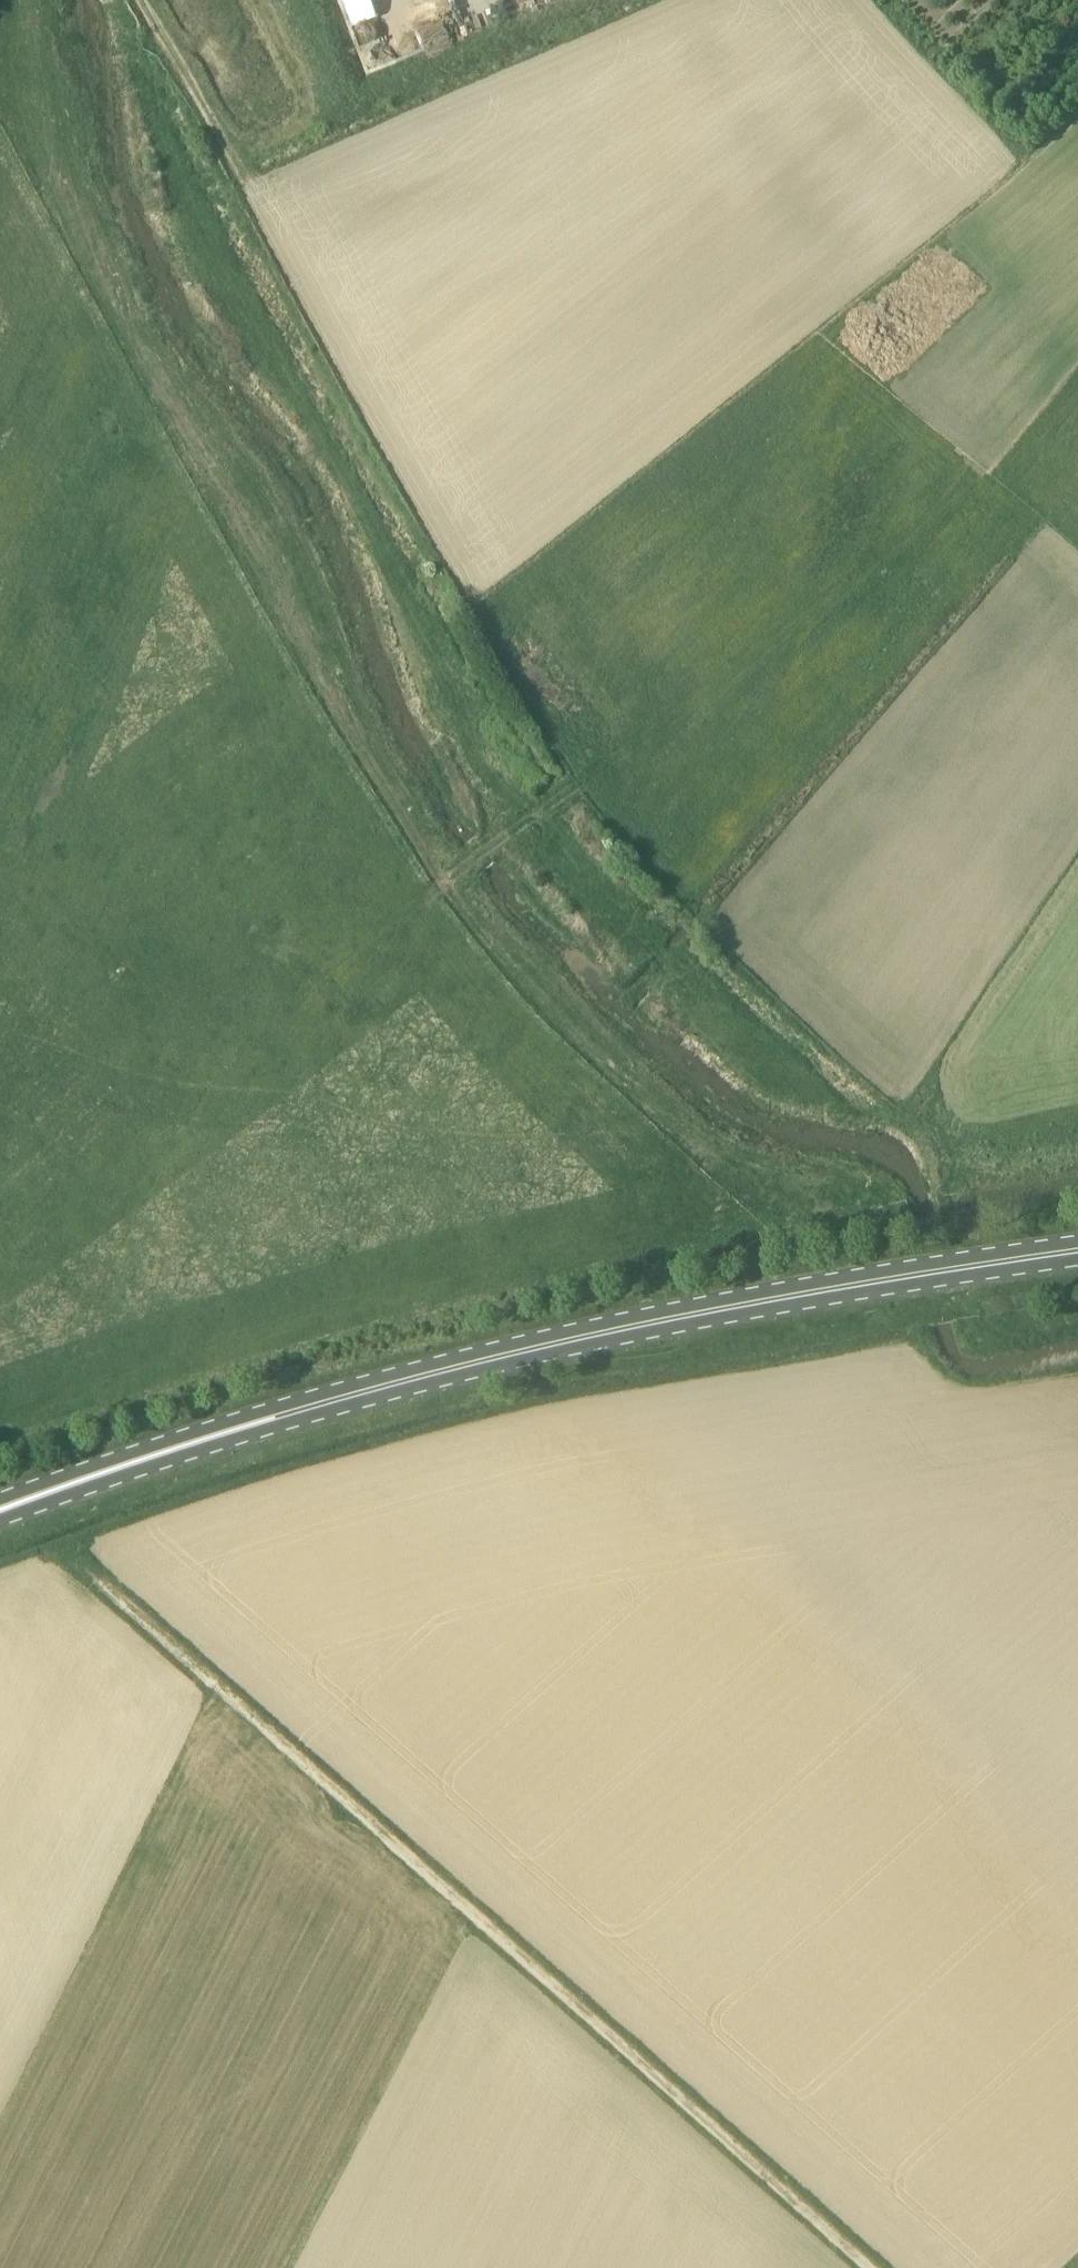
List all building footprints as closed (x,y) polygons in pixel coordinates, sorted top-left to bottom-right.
[(381,15),(375,0),(344,0),(353,25),(381,15)]
